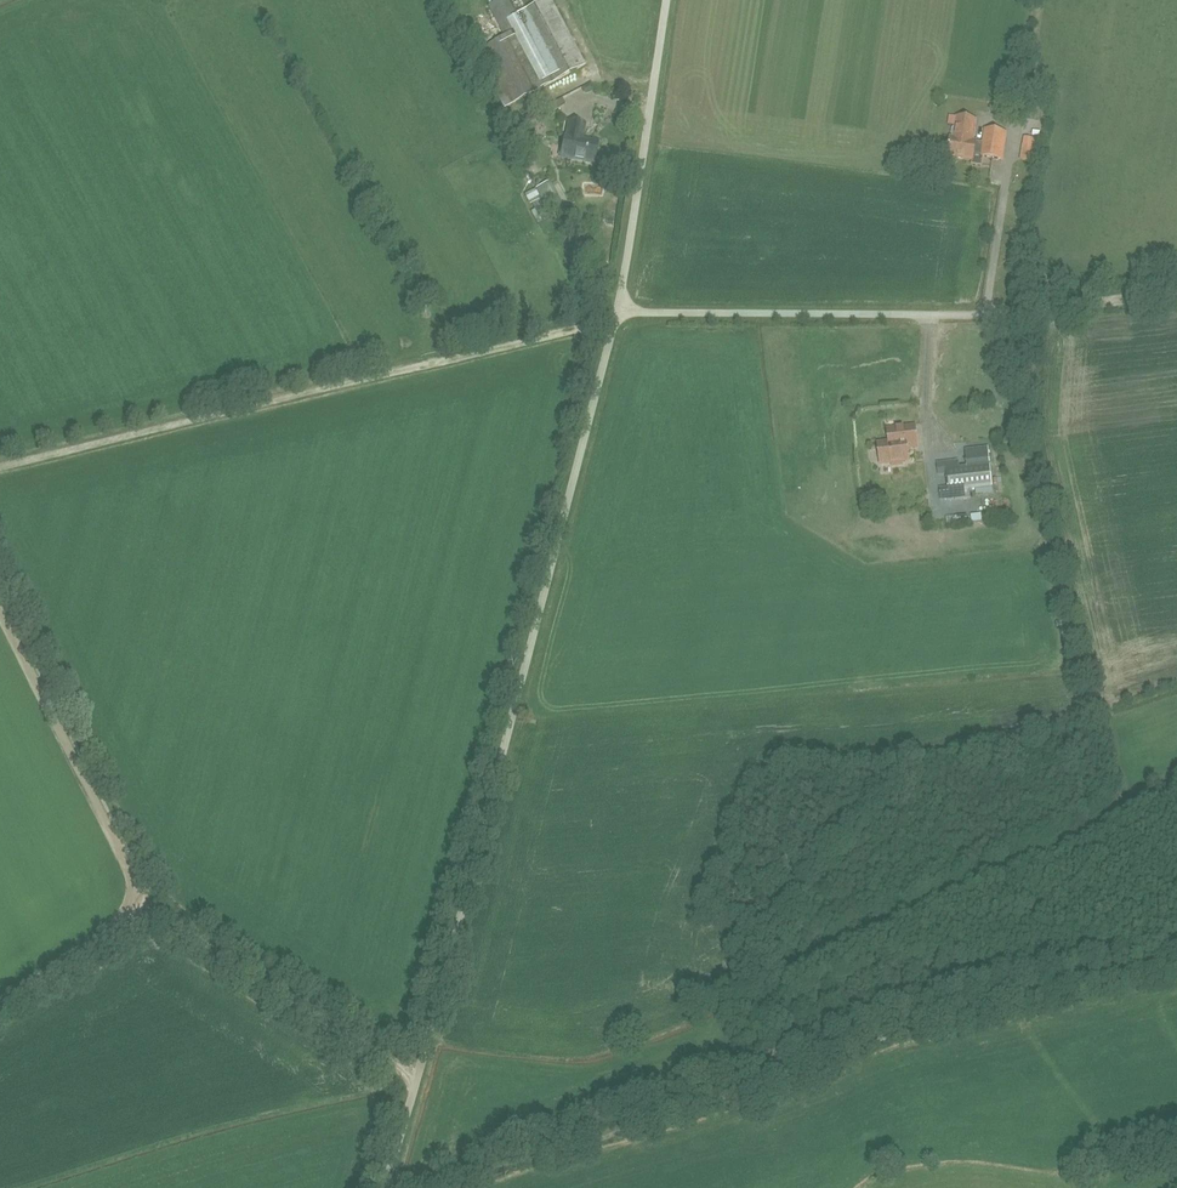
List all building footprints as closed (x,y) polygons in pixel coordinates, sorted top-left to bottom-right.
[(489,5),(505,36),(475,52),(504,108),(584,65),(550,0),(546,0),(526,11),(520,0),(499,0),(489,5)] [(536,114),(525,120),(528,125),(539,120),(536,114)] [(955,137),(954,139),(950,138),(947,156),(973,160),(974,154),(983,156),(982,157),(1001,160),(1005,133),(986,130),(983,148),(975,146),(976,142),(972,141),(975,120),(958,118),(956,127),(955,127),(952,129),(951,134),(953,137),(955,137)] [(593,164),(597,143),(582,140),(585,125),(569,121),(566,137),(565,137),(561,157),(593,164)] [(1035,148),(1023,146),(1021,160),(1033,162),(1035,148)] [(607,218),(606,227),(615,227),(616,218),(607,218)] [(908,461),(906,448),(917,447),(914,427),(888,430),(889,443),(878,445),(880,464),(891,463),(892,466),(903,465),(902,462),(908,461)] [(945,462),(945,463),(937,464),(938,473),(946,472),(948,490),(940,491),(941,499),(949,499),(949,500),(970,498),(969,490),(992,488),(988,448),(965,450),(967,468),(959,469),(958,461),(945,462)] [(974,515),(975,523),(985,522),(984,514),(974,515)] [(8,645),(0,626),(0,644),(2,648),(8,645)]
